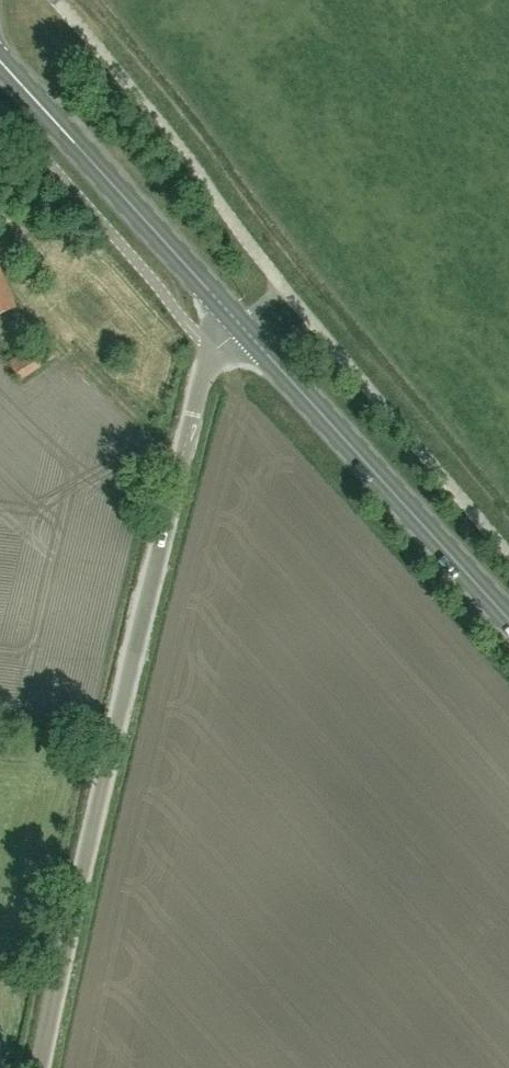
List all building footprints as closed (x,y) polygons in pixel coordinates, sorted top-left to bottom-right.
[(17,308),(0,270),(0,315),(17,308)] [(20,381),(55,358),(42,339),(8,363),(20,381)]
